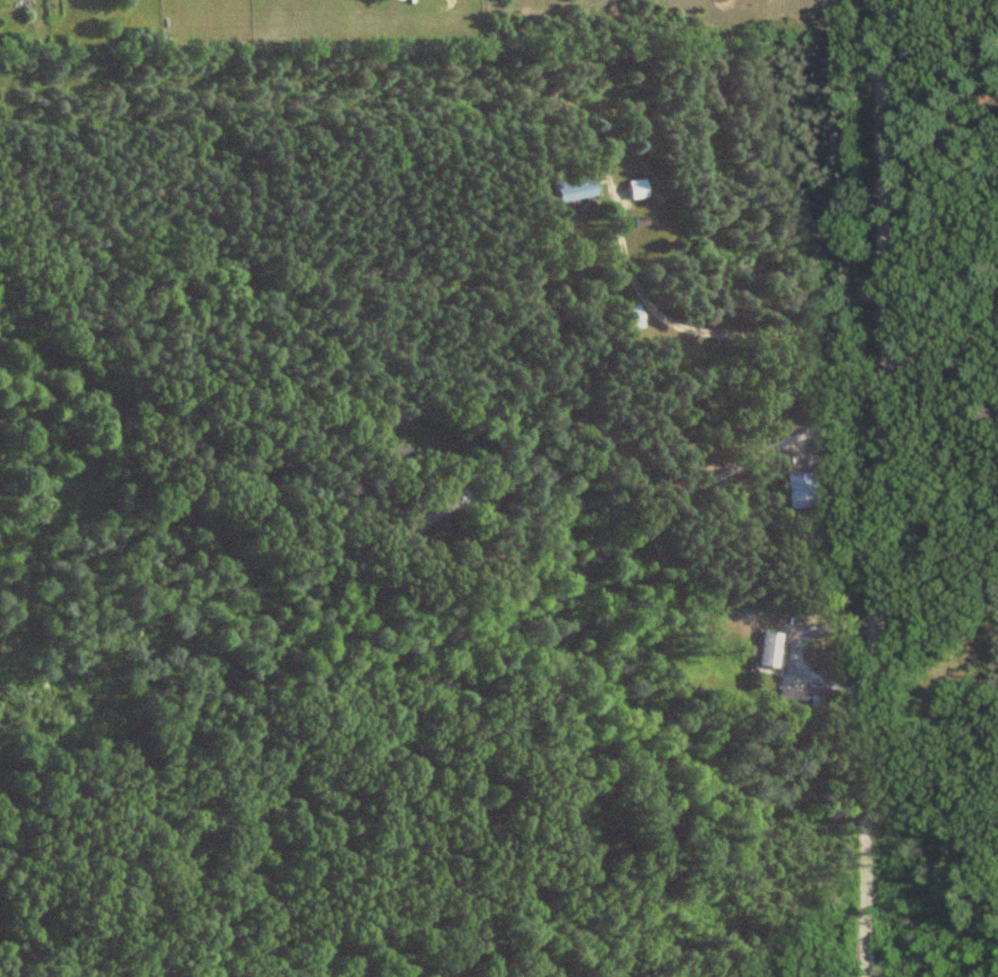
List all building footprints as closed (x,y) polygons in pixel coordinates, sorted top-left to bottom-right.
[(592,199),(590,178),(551,181),(553,202),(592,199)] [(626,182),(627,201),(647,199),(645,180),(626,182)] [(627,333),(644,329),(638,305),(622,309),(627,333)] [(817,507),(815,478),(808,478),(807,474),(783,475),(785,508),(817,507)] [(781,634),(762,632),(758,667),(777,669),(781,634)] [(814,709),(814,693),(778,693),(778,709),(814,709)]
